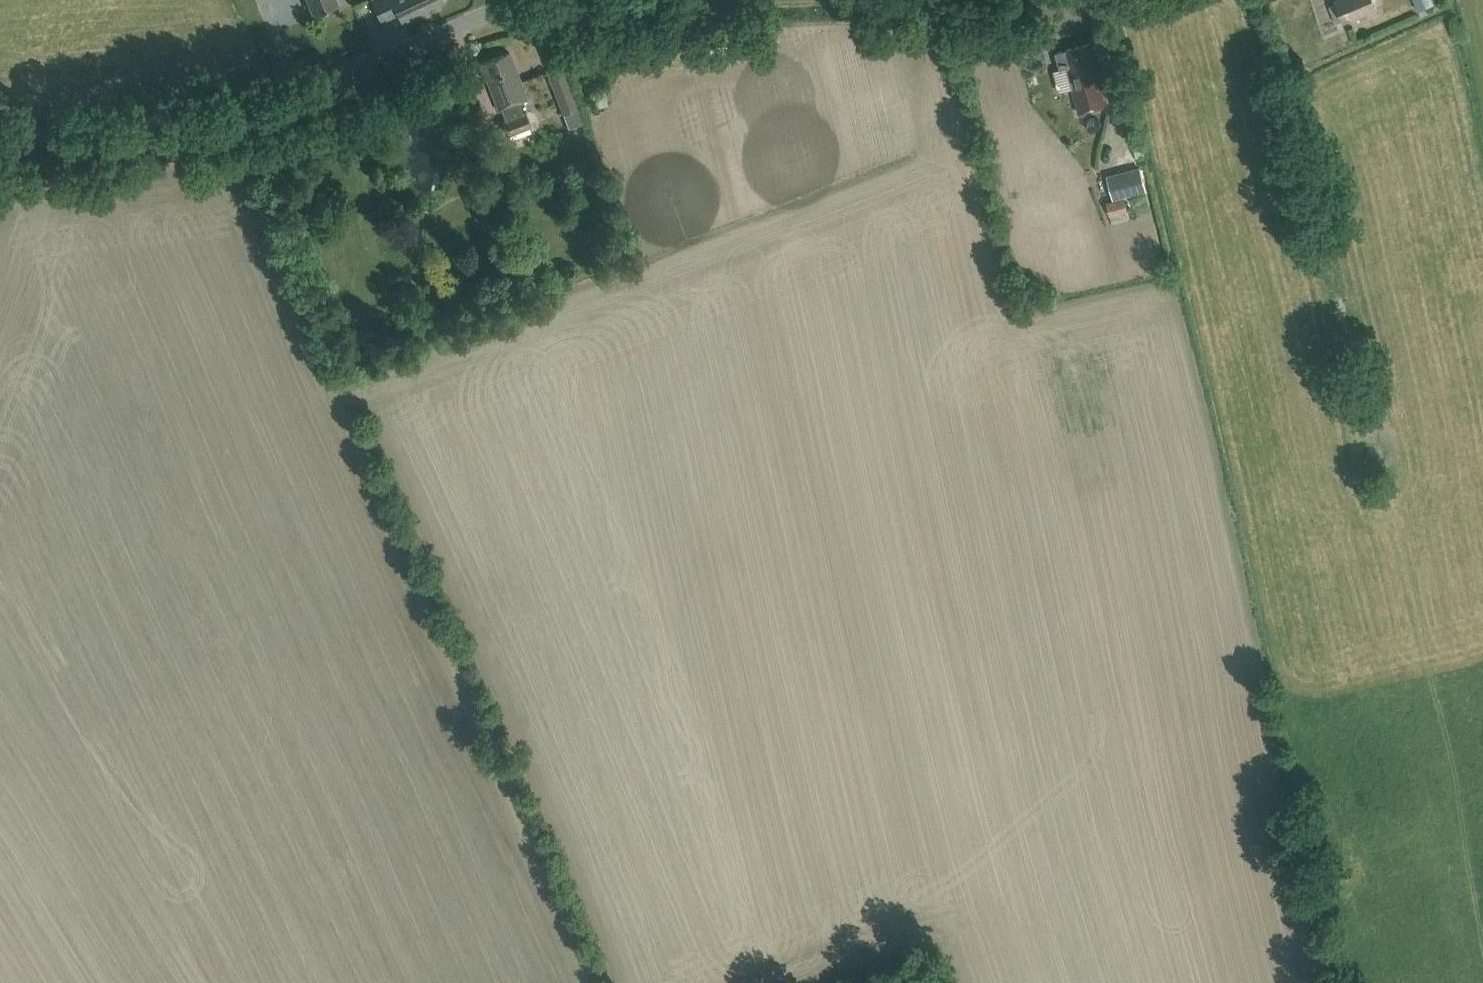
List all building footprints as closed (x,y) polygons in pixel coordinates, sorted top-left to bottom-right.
[(337,2),(336,0),(308,0),(313,12),(337,2)] [(381,19),(398,11),(402,20),(421,11),(421,10),(442,0),(372,0),(381,19)] [(1335,2),(1328,5),(1334,22),(1342,20),(1342,21),(1377,8),(1374,0),(1334,0),(1335,2)] [(1432,0),(1415,0),(1420,10),(1434,4),(1432,0)] [(1078,112),(1107,105),(1090,42),(1055,52),(1059,68),(1066,66),(1078,112)] [(510,51),(480,63),(498,109),(500,108),(504,120),(502,121),(507,133),(531,125),(526,111),(523,112),(519,101),(528,98),(510,51)] [(549,74),(561,104),(568,127),(584,121),(576,99),(565,68),(549,74)] [(1112,198),(1146,188),(1139,165),(1105,174),(1112,198)] [(1127,211),(1124,197),(1106,201),(1110,216),(1127,211)]
